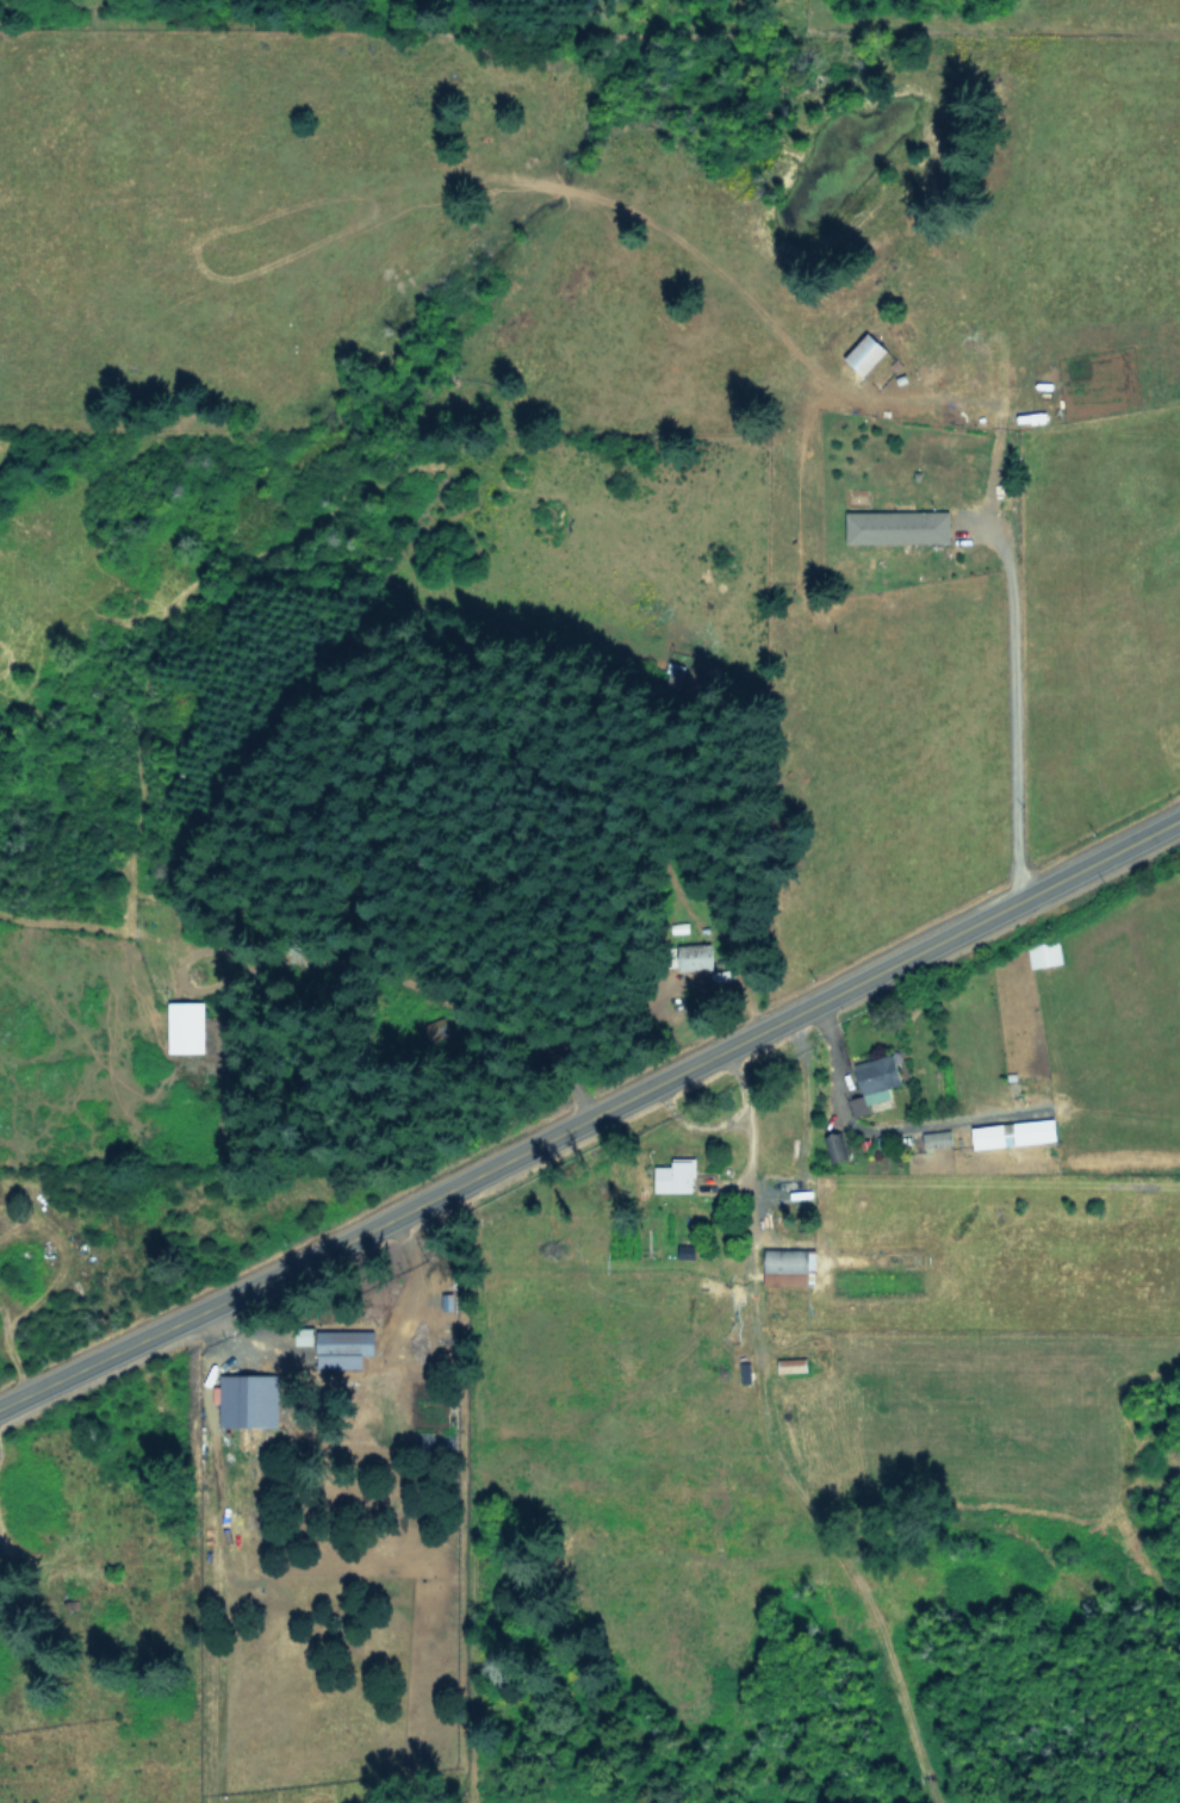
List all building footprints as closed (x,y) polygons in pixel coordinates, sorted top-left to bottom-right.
[(864,374),(888,348),(869,330),(845,356),(864,374)] [(951,509),(847,511),(847,542),(951,541),(951,509)] [(1030,966),(1063,962),(1060,939),(1027,944),(1030,966)] [(170,1051),(205,1051),(204,1001),(169,1001),(170,1051)] [(903,1083),(893,1051),(854,1063),(867,1104),(892,1096),(890,1087),(903,1083)] [(869,1113),(865,1096),(851,1099),(854,1116),(869,1113)] [(1058,1138),(1055,1116),(973,1126),(976,1148),(1058,1138)] [(922,1133),(925,1148),(953,1142),(950,1127),(922,1133)] [(655,1191),(695,1191),(695,1157),(673,1156),(673,1166),(656,1166),(655,1191)] [(314,1344),(314,1328),(297,1328),(296,1343),(314,1344)] [(375,1330),(317,1329),(317,1366),(364,1367),(364,1353),(375,1353),(375,1330)] [(220,1374),(221,1425),(279,1425),(279,1373),(220,1374)]
